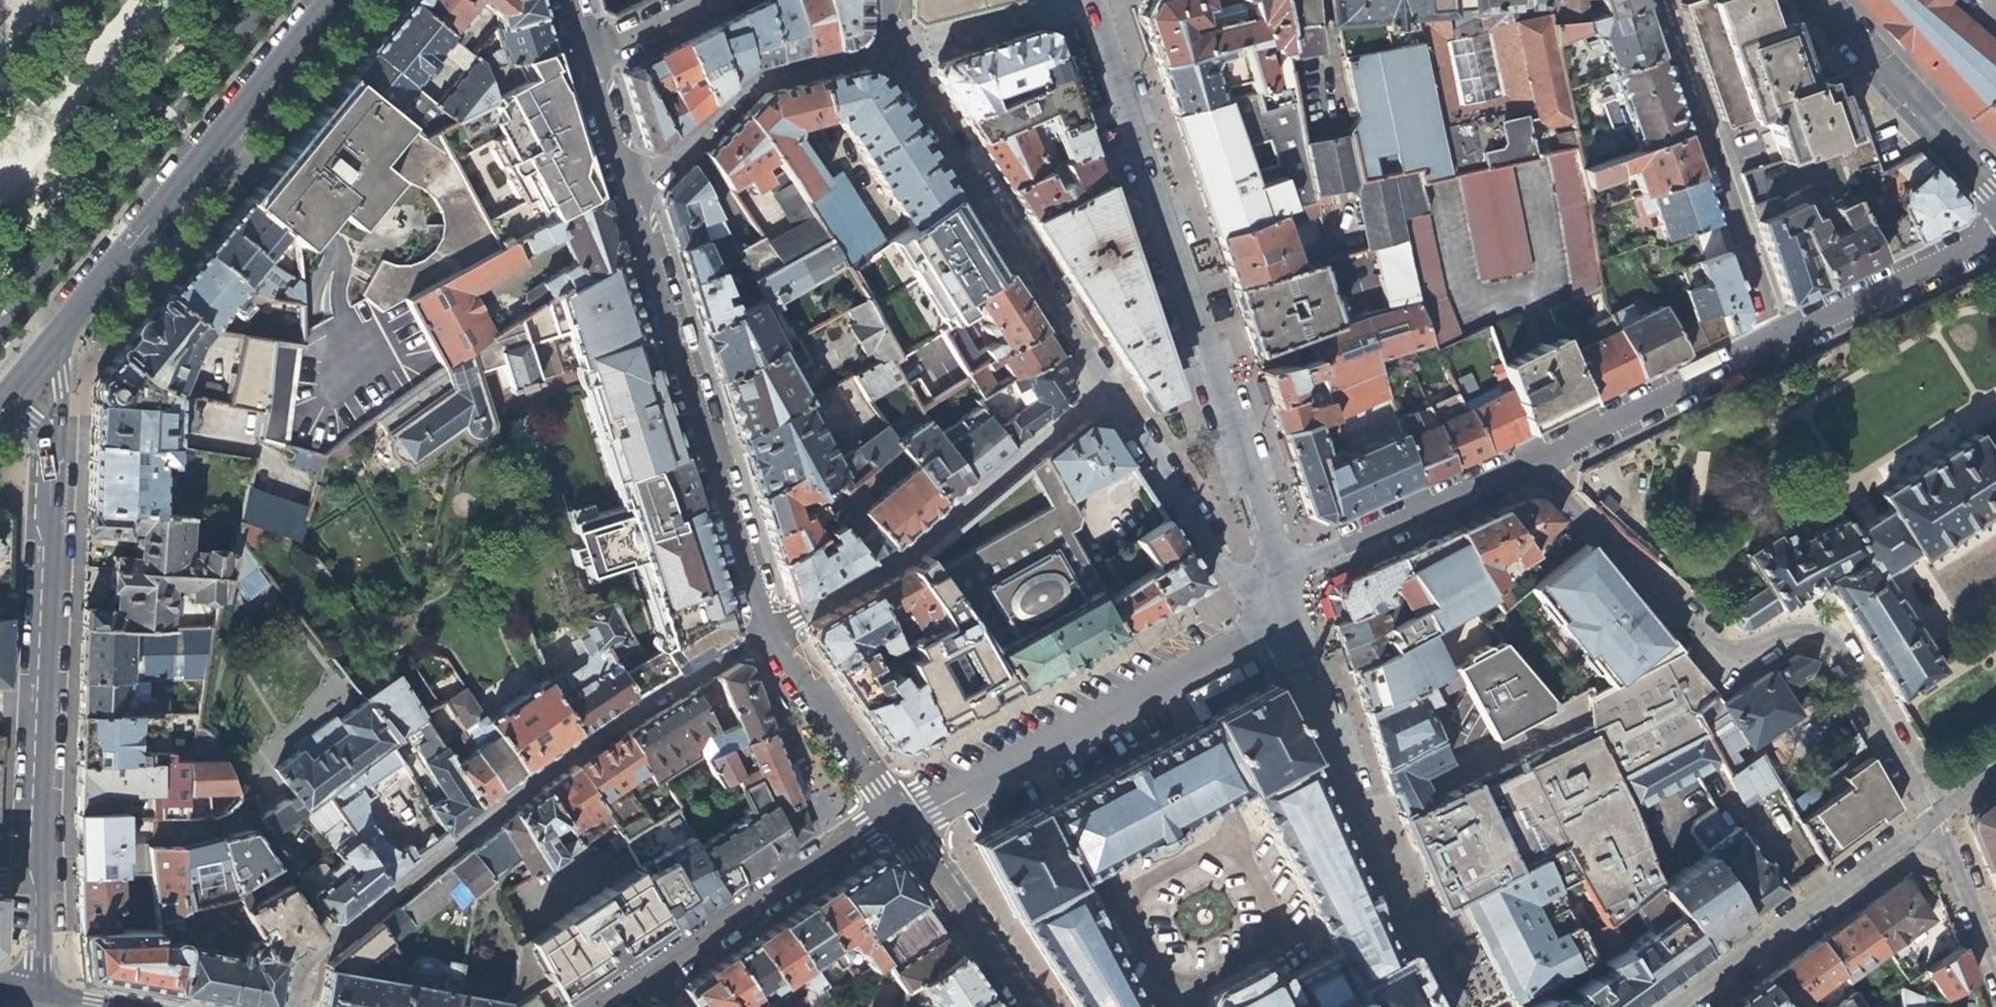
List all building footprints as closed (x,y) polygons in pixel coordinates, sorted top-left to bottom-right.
[(408,3),(453,38),(458,33),(456,31),(473,10),(470,6),(476,0),(411,0),(408,3)] [(500,30),(542,16),(537,0),(479,0),(496,15),(500,30)] [(778,64),(805,58),(789,0),(774,0),(762,6),(778,64)] [(805,58),(830,52),(817,0),(789,0),(805,58)] [(830,52),(850,47),(860,34),(860,0),(817,0),(830,52)] [(909,22),(920,29),(1022,3),(1024,0),(910,0),(909,22)] [(1285,59),(1273,0),(1152,0),(1149,1),(1145,4),(1140,15),(1140,20),(1140,22),(1155,68),(1221,49),(1234,45),(1243,69),(1248,83),(1252,96),(1258,114),(1293,104),(1285,59)] [(1285,59),(1316,52),(1313,36),(1309,0),(1273,0),(1285,59)] [(1330,26),(1336,25),(1381,21),(1381,31),(1398,29),(1399,27),(1402,26),(1403,30),(1409,30),(1409,20),(1446,16),(1445,0),(1328,0),(1330,26)] [(1446,16),(1472,14),(1471,0),(1445,0),(1446,16)] [(1472,14),(1515,10),(1523,10),(1522,0),(1471,0),(1472,14)] [(1523,10),(1545,8),(1544,0),(1522,0),(1523,10)] [(1592,18),(1636,4),(1635,0),(1544,0),(1545,8),(1547,25),(1553,24),(1553,15),(1572,14),(1588,7),(1589,11),(1592,18)] [(1826,148),(1841,191),(1878,178),(1864,134),(1861,125),(1851,98),(1844,75),(1813,85),(1807,66),(1800,47),(1791,18),(1774,0),(1693,0),(1679,5),(1722,130),(1752,120),(1755,119),(1758,129),(1761,128),(1765,127),(1778,165),(1826,148)] [(1881,26),(1994,148),(1995,150),(1995,51),(1943,6),(1948,1),(1947,0),(1857,0),(1881,26)] [(442,104),(463,119),(495,103),(486,72),(484,62),(473,53),(463,46),(453,38),(408,3),(368,52),(413,84),(425,71),(427,72),(437,60),(435,59),(443,50),(470,70),(442,104)] [(1636,4),(1592,18),(1586,19),(1576,23),(1553,24),(1547,25),(1561,91),(1602,76),(1606,74),(1655,56),(1643,22),(1636,4)] [(737,19),(749,71),(778,64),(762,6),(737,19)] [(1568,122),(1561,91),(1547,25),(1545,8),(1523,10),(1515,10),(1519,24),(1511,26),(1532,123),(1541,128),(1568,122)] [(1583,13),(1586,19),(1592,18),(1589,11),(1583,13)] [(496,53),(484,62),(486,72),(553,50),(542,16),(500,30),(493,32),(506,51),(496,53)] [(738,80),(749,71),(737,19),(709,33),(727,87),(738,80)] [(1336,25),(1353,117),(1366,130),(1419,121),(1417,110),(1427,108),(1415,34),(1404,36),(1403,30),(1402,26),(1399,27),(1398,29),(1381,31),(1381,21),(1336,25)] [(485,24),(463,46),(473,53),(493,32),(485,24)] [(997,91),(999,93),(1015,86),(1019,96),(1035,89),(1028,66),(1056,56),(1051,40),(1033,32),(1000,44),(979,51),(965,56),(981,94),(985,96),(997,91)] [(680,47),(706,107),(706,109),(719,98),(728,89),(727,87),(709,33),(680,47)] [(1234,45),(1221,49),(1155,68),(1158,75),(1172,119),(1217,106),(1213,93),(1224,90),(1248,83),(1243,69),(1234,45)] [(653,61),(668,93),(672,100),(685,127),(706,107),(680,47),(653,61)] [(436,132),(503,251),(600,196),(581,137),(553,50),(486,72),(495,103),(463,119),(443,129),(436,132)] [(431,96),(413,84),(368,52),(349,76),(431,135),(436,132),(443,129),(419,112),(431,96)] [(979,97),(981,94),(965,56),(938,65),(934,81),(949,105),(960,122),(987,110),(983,100),(979,97)] [(987,110),(960,122),(967,133),(976,145),(1019,127),(1042,117),(1051,138),(1079,126),(1072,103),(1056,56),(1028,66),(1035,89),(1019,96),(1003,103),(987,110)] [(1619,113),(1632,153),(1682,135),(1655,56),(1606,74),(1602,76),(1609,99),(1603,102),(1608,117),(1619,113)] [(664,95),(668,93),(653,61),(633,71),(648,101),(661,94),(664,95)] [(848,129),(864,155),(912,124),(891,91),(880,73),(864,67),(816,79),(826,116),(838,113),(841,119),(839,121),(845,130),(848,129)] [(648,101),(633,71),(621,76),(633,114),(645,149),(652,153),(667,142),(653,112),(648,101)] [(349,76),(245,201),(291,240),(295,244),(299,240),(304,245),(335,206),(351,220),(393,170),(416,185),(423,189),(429,193),(432,196),(434,199),(440,210),(442,218),(443,227),(441,240),(437,248),(434,254),(431,257),(424,262),(416,267),(412,268),(403,269),(394,266),(381,261),(367,299),(370,303),(302,333),(303,347),(274,342),(264,412),(260,440),(298,451),(319,457),(326,459),(331,455),(347,444),(379,420),(418,392),(447,371),(408,304),(503,251),(436,132),(431,135),(349,76)] [(795,124),(826,116),(816,79),(776,89),(764,92),(743,114),(773,156),(778,164),(782,170),(801,198),(823,184),(789,132),(795,124)] [(1252,96),(1248,83),(1224,90),(1213,93),(1217,106),(1228,103),(1252,96)] [(999,93),(1003,103),(1019,96),(1015,86),(999,93)] [(1293,104),(1258,114),(1252,96),(1228,103),(1217,106),(1172,119),(1188,168),(1211,237),(1313,208),(1300,143),(1293,104)] [(666,105),(653,112),(667,142),(685,127),(672,100),(666,102),(666,105)] [(794,228),(766,243),(781,264),(827,235),(801,198),(782,170),(775,175),(770,178),(760,165),(773,156),(743,114),(730,127),(704,155),(728,189),(743,178),(753,191),(765,183),(794,228)] [(1423,143),(1419,121),(1366,130),(1353,117),(1345,133),(1356,186),(1412,174),(1416,184),(1440,179),(1433,141),(1423,143)] [(1520,123),(1433,141),(1440,179),(1454,176),(1482,170),(1507,164),(1529,160),(1520,123)] [(1570,130),(1570,132),(1574,151),(1580,173),(1605,164),(1591,123),(1570,130)] [(904,219),(909,227),(951,197),(956,194),(953,187),(948,181),(924,144),(912,124),(864,155),(881,183),(880,186),(886,196),(890,195),(900,212),(904,219)] [(1045,140),(1054,159),(1058,158),(1062,168),(1089,155),(1083,135),(1079,126),(1051,138),(1045,140)] [(1043,177),(1019,127),(976,145),(986,162),(1007,194),(1043,177)] [(1550,137),(1554,155),(1574,151),(1570,132),(1550,137)] [(1363,252),(1371,249),(1400,241),(1397,223),(1424,216),(1426,216),(1416,184),(1412,174),(1356,186),(1345,133),(1300,143),(1313,208),(1326,204),(1324,197),(1341,190),(1352,199),(1363,252)] [(1634,189),(1637,196),(1695,174),(1682,135),(1632,153),(1605,164),(1580,173),(1584,190),(1612,179),(1614,176),(1612,173),(1626,167),(1634,189)] [(1594,238),(1584,190),(1580,173),(1574,151),(1554,155),(1547,156),(1560,217),(1573,302),(1601,290),(1594,238)] [(1892,169),(1907,185),(1928,167),(1920,159),(1915,153),(1892,169)] [(1060,169),(1064,180),(1067,185),(1057,190),(1050,193),(1043,177),(1007,194),(1014,204),(1026,224),(1100,187),(1089,155),(1062,168),(1060,169)] [(1049,175),(1060,169),(1062,168),(1058,158),(1054,159),(1045,163),(1049,175)] [(771,170),(775,175),(782,170),(778,164),(771,170)] [(1531,272),(1507,164),(1482,170),(1505,278),(1531,272)] [(1901,215),(1866,232),(1880,260),(1897,252),(1957,222),(1962,203),(1928,167),(1907,185),(1901,190),(1898,209),(1901,215)] [(700,242),(714,271),(738,259),(735,253),(691,169),(678,182),(660,201),(677,252),(700,242)] [(1505,278),(1482,170),(1454,176),(1479,284),(1505,278)] [(839,174),(823,184),(801,198),(827,235),(837,256),(841,263),(852,285),(892,263),(839,174)] [(1689,232),(1699,263),(1723,254),(1713,224),(1695,174),(1637,196),(1632,197),(1640,220),(1655,215),(1665,242),(1689,232)] [(1055,184),(1057,190),(1067,185),(1064,180),(1055,184)] [(1100,187),(1026,224),(1036,235),(1050,257),(1064,278),(1087,311),(1124,363),(1153,403),(1169,395),(1149,333),(1136,294),(1120,248),(1105,203),(1100,187)] [(1628,199),(1632,197),(1637,196),(1634,189),(1626,192),(1628,199)] [(526,306),(530,315),(555,300),(620,259),(611,231),(600,196),(503,251),(408,304),(447,371),(471,353),(495,337),(472,297),(523,269),(519,260),(561,239),(571,267),(526,299),(526,306)] [(921,408),(970,381),(966,374),(943,334),(956,323),(971,312),(963,301),(1001,276),(988,257),(975,236),(951,197),(909,227),(901,232),(910,252),(892,263),(852,285),(859,300),(887,338),(896,350),(900,356),(893,361),(902,377),(921,408)] [(1779,204),(1780,214),(1769,219),(1774,235),(1799,228),(1826,287),(1880,260),(1866,232),(1850,202),(1829,211),(1840,233),(1831,237),(1822,242),(1810,219),(1805,222),(1794,197),(1779,204)] [(1749,208),(1754,223),(1769,219),(1780,214),(1779,204),(1777,199),(1749,208)] [(273,265),(291,240),(245,201),(225,226),(273,265)] [(1320,242),(1313,208),(1211,237),(1229,290),(1295,271),(1289,252),(1320,242)] [(1440,289),(1424,216),(1397,223),(1400,241),(1407,270),(1414,302),(1429,342),(1434,352),(1450,345),(1460,340),(1440,289)] [(1769,219),(1754,223),(1763,248),(1783,308),(1826,287),(1799,228),(1774,235),(1769,219)] [(283,272),(273,265),(225,226),(205,250),(248,287),(249,288),(253,282),(250,280),(255,275),(271,288),(283,272)] [(823,264),(837,256),(827,235),(781,264),(766,243),(762,237),(750,244),(735,253),(738,259),(761,299),(750,305),(733,316),(703,334),(710,357),(718,383),(791,341),(785,326),(780,328),(771,308),(775,306),(769,295),(776,291),(779,294),(783,295),(824,272),(824,268),(823,264)] [(1373,255),(1377,279),(1407,270),(1400,241),(1371,249),(1373,255)] [(687,284),(714,271),(700,242),(677,252),(681,265),(687,284)] [(238,298),(248,287),(205,250),(167,296),(211,332),(217,333),(242,303),(238,298)] [(1682,291),(1692,322),(1702,346),(1723,337),(1737,330),(1743,312),(1723,254),(1699,263),(1681,269),(1687,289),(1682,291)] [(636,356),(648,347),(634,302),(620,259),(555,300),(530,315),(515,325),(495,337),(471,353),(492,420),(497,419),(499,434),(500,426),(494,407),(485,376),(512,367),(520,396),(551,387),(540,349),(582,336),(592,369),(636,356)] [(1295,271),(1229,290),(1241,323),(1324,296),(1315,265),(1295,271)] [(1377,279),(1384,310),(1414,302),(1407,270),(1377,279)] [(726,303),(714,271),(687,284),(695,308),(703,334),(733,316),(727,303),(726,303)] [(988,360),(990,358),(1040,327),(1005,273),(1001,276),(963,301),(971,312),(976,308),(985,322),(981,325),(987,334),(991,332),(998,343),(996,345),(991,344),(982,350),(988,360)] [(292,280),(279,302),(300,304),(299,284),(292,280)] [(200,345),(211,332),(167,296),(117,357),(178,400),(200,345)] [(746,296),(727,303),(733,316),(750,305),(746,296)] [(1332,321),(1324,296),(1241,323),(1243,331),(1252,358),(1301,339),(1334,327),(1332,321)] [(881,342),(887,338),(859,300),(841,311),(849,325),(845,328),(863,357),(868,354),(875,365),(852,378),(868,398),(902,377),(893,361),(889,355),(881,342)] [(273,301),(270,342),(274,342),(303,347),(302,333),(300,304),(279,302),(273,301)] [(1359,317),(1376,364),(1404,352),(1429,342),(1414,302),(1384,310),(1359,317)] [(1607,317),(1608,319),(1614,331),(1637,378),(1683,356),(1702,346),(1692,322),(1671,332),(1659,309),(1634,321),(1628,307),(1607,317)] [(1376,364),(1359,317),(1340,324),(1334,327),(1301,339),(1305,351),(1308,360),(1321,396),(1377,371),(1376,364)] [(1338,319),(1332,321),(1334,327),(1340,324),(1338,319)] [(1596,341),(1566,356),(1586,402),(1637,378),(1614,331),(1608,319),(1590,328),(1596,341)] [(981,364),(956,323),(943,334),(966,374),(981,364)] [(1001,363),(1011,382),(1054,359),(1058,356),(1040,327),(990,358),(995,366),(1001,363)] [(229,408),(264,412),(274,342),(270,342),(241,337),(237,352),(241,352),(235,378),(231,377),(228,390),(233,391),(229,408)] [(803,365),(791,341),(718,383),(726,408),(738,444),(802,407),(804,406),(787,376),(803,365)] [(1502,369),(1509,392),(1523,432),(1586,402),(1566,356),(1559,342),(1502,369)] [(1454,354),(1450,345),(1434,352),(1439,361),(1454,354)] [(636,356),(592,369),(597,384),(624,376),(641,371),(643,370),(646,370),(648,371),(652,372),(654,373),(655,374),(656,375),(657,376),(659,379),(648,347),(636,356)] [(896,350),(889,355),(893,361),(900,356),(896,350)] [(447,371),(418,392),(433,412),(443,447),(469,429),(472,438),(474,441),(476,443),(480,445),(485,445),(489,444),(494,440),(499,434),(497,419),(492,420),(471,353),(447,371)] [(196,417),(197,402),(188,401),(178,400),(117,357),(108,369),(104,373),(99,382),(97,385),(95,392),(94,397),(93,416),(92,431),(92,443),(174,452),(175,445),(175,438),(194,440),(195,434),(198,430),(199,427),(198,421),(197,418),(196,417)] [(1054,359),(1011,382),(996,391),(980,399),(975,402),(986,416),(1011,448),(1046,419),(1068,401),(1073,388),(1054,359)] [(1264,392),(1269,410),(1306,401),(1321,397),(1321,396),(1308,360),(1289,368),(1288,366),(1258,375),(1264,392)] [(996,391),(981,364),(966,374),(970,381),(978,397),(980,399),(996,391)] [(728,601),(722,583),(700,508),(671,518),(662,486),(654,471),(684,457),(666,401),(659,379),(657,376),(656,375),(655,374),(654,373),(652,372),(648,371),(646,370),(643,370),(641,371),(624,376),(597,384),(621,483),(626,482),(632,500),(634,506),(629,508),(608,515),(592,519),(584,522),(590,544),(595,561),(600,577),(651,561),(689,666),(708,655),(689,619),(694,617),(728,601)] [(1386,397),(1377,371),(1321,396),(1321,397),(1327,414),(1329,421),(1330,423),(1386,397)] [(931,424),(978,397),(970,381),(921,408),(923,411),(929,420),(931,424)] [(195,383),(188,401),(197,402),(208,404),(216,405),(218,392),(215,387),(195,383)] [(417,465),(443,447),(433,412),(418,392),(379,420),(395,442),(394,446),(394,451),(396,456),(400,459),(406,462),(410,462),(415,461),(417,465)] [(1509,392),(1464,412),(1483,450),(1505,440),(1523,432),(1509,392)] [(1311,418),(1306,401),(1269,410),(1274,424),(1279,437),(1329,421),(1327,414),(1311,418)] [(834,464),(802,407),(738,444),(755,499),(795,475),(809,502),(814,499),(826,489),(833,483),(840,490),(844,495),(876,470),(902,449),(897,441),(891,432),(887,426),(858,442),(861,447),(856,453),(834,464)] [(1392,418),(1396,433),(1398,441),(1412,485),(1432,475),(1448,467),(1432,426),(1426,408),(1392,418)] [(923,411),(891,432),(897,441),(929,420),(923,411)] [(1464,412),(1432,426),(1448,467),(1469,457),(1483,450),(1464,412)] [(986,416),(945,447),(968,484),(1011,448),(986,416)] [(902,449),(917,471),(940,507),(968,484),(945,447),(931,424),(929,420),(897,441),(902,449)] [(1334,434),(1330,423),(1329,421),(1279,437),(1284,452),(1288,465),(1317,455),(1323,454),(1318,440),(1334,434)] [(1050,506),(1069,499),(1130,466),(1105,427),(1083,425),(1028,472),(1050,506)] [(1398,441),(1396,433),(1320,469),(1330,523),(1350,514),(1412,485),(1398,441)] [(1982,450),(1973,435),(1877,497),(1885,511),(1850,533),(1865,555),(1822,583),(1873,665),(1895,701),(1939,670),(1877,576),(1913,554),(1917,559),(1995,509),(1995,442),(1982,450)] [(173,468),(174,452),(92,443),(90,469),(90,476),(89,508),(173,516),(173,510),(167,508),(166,503),(161,502),(163,466),(173,468)] [(347,444),(331,455),(337,463),(353,452),(347,444)] [(319,457),(298,451),(292,470),(316,476),(319,457)] [(1629,474),(1631,463),(1626,451),(1577,475),(1573,494),(1598,481),(1629,474)] [(1320,469),(1317,455),(1288,465),(1296,489),(1305,516),(1324,526),(1330,523),(1320,469)] [(671,518),(700,508),(684,457),(654,471),(662,486),(671,518)] [(881,478),(876,470),(844,495),(850,501),(892,547),(940,507),(917,471),(871,504),(862,493),(881,478)] [(787,503),(795,514),(809,502),(795,475),(755,499),(767,537),(786,522),(775,504),(789,494),(793,498),(787,503)] [(1616,510),(1633,514),(1640,481),(1622,478),(1616,510)] [(626,482),(621,483),(627,502),(632,500),(626,482)] [(832,495),(840,490),(833,483),(826,489),(832,495)] [(247,487),(238,523),(244,524),(264,530),(297,543),(305,509),(247,487)] [(823,510),(814,499),(809,502),(795,514),(786,522),(767,537),(776,565),(804,543),(814,534),(808,521),(823,510)] [(1069,499),(1050,506),(936,573),(1016,689),(1051,670),(1052,672),(1070,663),(1084,656),(1083,653),(1104,642),(1114,637),(1099,606),(1094,595),(1098,592),(1067,531),(1078,525),(1080,516),(1069,499)] [(1513,506),(1495,514),(1524,553),(1557,523),(1535,501),(1526,500),(1513,506)] [(828,516),(831,521),(866,563),(892,547),(850,501),(828,516)] [(608,515),(607,512),(605,506),(581,513),(584,522),(592,519),(608,515)] [(13,545),(15,520),(0,508),(0,509),(0,561),(13,545)] [(191,518),(173,516),(89,508),(88,532),(118,534),(125,529),(137,529),(137,536),(131,536),(131,540),(131,549),(136,550),(136,557),(113,556),(113,569),(228,580),(236,552),(201,549),(198,551),(195,556),(188,555),(191,518)] [(1748,632),(1822,583),(1865,555),(1850,533),(1835,510),(1833,512),(1840,524),(1796,544),(1789,531),(1746,557),(1754,569),(1767,590),(1723,620),(1736,631),(1748,632)] [(1526,556),(1524,553),(1495,514),(1473,524),(1452,533),(1473,567),(1500,612),(1512,603),(1490,571),(1491,564),(1504,556),(1511,566),(1526,556)] [(1153,567),(1182,548),(1175,535),(1165,520),(1136,540),(1153,567)] [(810,552),(804,543),(776,565),(788,603),(797,604),(866,563),(831,521),(822,528),(828,536),(820,541),(822,543),(810,552)] [(244,524),(239,541),(253,557),(264,530),(244,524)] [(815,534),(820,541),(828,536),(822,528),(819,531),(815,534)] [(1597,589),(1612,576),(1582,547),(1512,603),(1500,612),(1473,567),(1452,533),(1436,540),(1414,550),(1394,559),(1411,590),(1413,595),(1427,619),(1383,635),(1389,650),(1390,652),(1350,672),(1356,692),(1362,715),(1423,682),(1450,668),(1488,740),(1493,738),(1494,740),(1581,693),(1585,690),(1588,697),(1676,653),(1625,591),(1610,604),(1597,589)] [(822,543),(820,541),(815,534),(814,534),(804,543),(810,552),(822,543)] [(1104,562),(1121,588),(1129,583),(1142,575),(1146,572),(1152,568),(1153,567),(1136,540),(1104,562)] [(269,586),(253,557),(239,541),(236,552),(228,580),(227,585),(248,604),(269,586)] [(587,563),(595,561),(590,544),(582,546),(587,563)] [(13,545),(0,561),(0,596),(11,596),(12,572),(13,545)] [(1152,581),(1146,572),(1142,575),(1161,611),(1187,598),(1208,587),(1182,548),(1153,567),(1152,568),(1156,577),(1152,581)] [(925,558),(906,572),(933,613),(939,629),(894,652),(900,664),(904,673),(911,688),(932,733),(973,712),(1016,689),(936,573),(925,558)] [(1411,590),(1394,559),(1343,582),(1335,601),(1341,617),(1343,622),(1411,590)] [(222,603),(227,585),(228,580),(113,569),(112,590),(115,589),(114,603),(113,611),(84,608),(83,626),(165,628),(166,613),(169,613),(170,596),(168,595),(168,588),(188,589),(187,599),(222,603)] [(915,631),(891,644),(894,651),(894,652),(939,629),(933,613),(906,572),(889,582),(868,595),(881,624),(898,616),(909,619),(915,631)] [(1125,597),(1121,588),(1099,606),(1114,637),(1143,621),(1161,611),(1142,575),(1129,583),(1134,591),(1125,597)] [(1610,604),(1625,591),(1618,583),(1612,576),(1597,589),(1610,604)] [(1335,601),(1343,582),(1325,590),(1320,599),(1324,609),(1328,622),(1341,617),(1335,601)] [(1334,638),(1340,652),(1383,635),(1427,619),(1413,595),(1411,590),(1343,622),(1331,628),(1334,638)] [(879,652),(885,656),(894,651),(891,644),(881,624),(868,595),(810,630),(806,639),(815,652),(830,672),(865,655),(864,645),(873,642),(879,652)] [(10,620),(11,596),(0,596),(0,621),(10,620)] [(582,604),(587,614),(599,608),(593,598),(582,604)] [(614,600),(610,602),(615,613),(623,631),(625,630),(627,629),(614,600)] [(689,619),(708,655),(735,639),(738,634),(728,601),(694,617),(689,619)] [(615,613),(610,602),(599,608),(587,614),(570,623),(578,639),(597,629),(631,700),(660,683),(680,671),(667,648),(661,652),(646,659),(630,628),(627,629),(625,630),(623,631),(615,613)] [(6,687),(10,620),(0,621),(0,686),(6,687)] [(212,630),(165,628),(83,626),(81,680),(149,680),(203,680),(212,630)] [(560,675),(547,682),(575,738),(602,720),(631,700),(597,629),(578,639),(586,654),(585,665),(566,678),(560,675)] [(1383,635),(1340,652),(1344,662),(1348,673),(1350,672),(1390,652),(1389,650),(1383,635)] [(885,656),(892,668),(900,664),(894,652),(894,651),(885,656)] [(1585,699),(1587,726),(1614,782),(1678,749),(1702,736),(1701,733),(1691,716),(1712,697),(1676,653),(1588,697),(1585,690),(1581,693),(1585,699)] [(876,677),(865,655),(830,672),(840,687),(855,709),(887,697),(881,686),(876,677)] [(1805,677),(1809,662),(1797,659),(1787,664),(1789,669),(1772,681),(1782,696),(1798,685),(1797,682),(1805,677)] [(892,668),(876,677),(881,686),(892,680),(904,673),(900,664),(892,668)] [(687,700),(627,738),(651,768),(659,778),(662,781),(703,759),(771,733),(748,671),(739,667),(718,681),(737,730),(716,739),(693,697),(687,700)] [(406,669),(395,676),(421,718),(432,711),(406,669)] [(1772,681),(1768,674),(1747,688),(1720,706),(1717,708),(1723,716),(1746,748),(1795,717),(1782,696),(1772,681)] [(395,676),(363,700),(397,742),(413,755),(441,800),(426,810),(437,828),(430,834),(435,843),(480,808),(446,757),(431,733),(421,718),(395,676)] [(545,678),(486,723),(522,774),(538,764),(575,738),(547,682),(545,678)] [(148,699),(149,680),(81,680),(79,716),(165,715),(165,700),(148,699)] [(900,694),(892,680),(881,686),(887,697),(855,709),(864,721),(873,734),(883,749),(894,753),(932,733),(911,688),(900,694)] [(1434,704),(1423,682),(1362,715),(1372,747),(1386,795),(1389,793),(1416,780),(1445,765),(1420,710),(1434,704)] [(1360,881),(1306,761),(1309,759),(1270,687),(1209,720),(1210,723),(1186,736),(1059,804),(1037,816),(1036,813),(973,846),(1014,920),(1018,918),(1072,1006),(1145,1006),(1078,883),(1253,792),(1339,953),(1286,981),(1283,975),(1279,971),(1275,968),(1267,967),(1261,968),(1214,993),(1211,999),(1210,1004),(1211,1006),(1422,1006),(1397,959),(1394,960),(1373,912),(1375,910),(1368,894),(1363,883),(1360,881)] [(273,772),(302,814),(325,799),(381,885),(417,857),(412,848),(403,854),(385,844),(380,838),(374,829),(371,823),(367,813),(366,809),(366,806),(374,800),(367,791),(399,767),(388,749),(397,742),(363,700),(359,695),(344,704),(350,712),(336,723),(333,719),(293,750),(296,754),(273,772)] [(487,745),(472,755),(499,793),(503,790),(522,774),(486,723),(467,695),(458,702),(459,707),(478,738),(483,738),(487,745)] [(1701,733),(1723,716),(1717,708),(1720,706),(1712,697),(1691,716),(1701,733)] [(442,705),(432,711),(421,718),(431,733),(438,729),(451,721),(442,705)] [(170,715),(165,715),(79,716),(77,765),(170,765),(170,756),(147,756),(147,754),(144,753),(143,734),(170,733),(170,715)] [(1428,802),(1399,816),(1395,818),(1405,841),(1427,891),(1437,913),(1458,902),(1473,894),(1537,860),(1557,850),(1563,861),(1601,928),(1605,926),(1661,882),(1649,860),(1628,812),(1614,782),(1587,726),(1428,802)] [(453,753),(438,729),(431,733),(446,757),(453,753)] [(728,773),(732,781),(736,790),(744,786),(753,782),(770,818),(798,804),(784,768),(781,760),(771,733),(703,759),(713,780),(728,773)] [(1678,749),(1614,782),(1628,812),(1638,807),(1693,776),(1717,763),(1702,736),(1678,749)] [(628,784),(651,768),(627,738),(609,750),(576,771),(600,813),(610,827),(618,838),(622,842),(673,812),(676,809),(662,781),(659,778),(652,783),(654,786),(643,793),(640,788),(635,791),(628,784)] [(466,745),(453,753),(446,757),(480,808),(490,800),(499,793),(472,755),(469,749),(466,745)] [(1739,804),(1748,799),(1773,785),(1755,756),(1725,777),(1739,804)] [(1796,822),(1820,864),(1855,839),(1896,809),(1868,761),(1841,780),(1846,788),(1836,795),(1796,822)] [(222,765),(170,765),(77,765),(75,814),(103,816),(103,799),(158,805),(160,827),(180,823),(211,819),(224,814),(230,809),(237,803),(222,765)] [(405,777),(399,767),(367,791),(374,800),(386,790),(405,777)] [(603,831),(610,827),(600,813),(576,771),(564,778),(541,793),(578,847),(587,841),(583,835),(579,838),(574,831),(594,818),(603,831)] [(717,788),(732,781),(728,773),(713,780),(717,788)] [(1428,802),(1416,780),(1389,793),(1399,816),(1428,802)] [(692,851),(703,872),(724,859),(736,882),(786,849),(770,818),(753,782),(744,786),(756,809),(692,851)] [(1811,782),(1783,801),(1791,814),(1819,796),(1811,782)] [(1781,797),(1773,785),(1748,799),(1755,810),(1781,797)] [(578,847),(541,793),(531,801),(513,816),(544,869),(578,847)] [(1985,872),(1995,867),(1995,796),(1967,817),(1966,823),(1985,872)] [(332,923),(381,885),(325,799),(302,814),(336,865),(325,874),(317,862),(295,876),(325,921),(332,923)] [(257,819),(269,837),(295,819),(283,802),(257,819)] [(770,818),(786,849),(808,833),(798,804),(770,818)] [(1638,807),(1628,812),(1649,860),(1658,854),(1638,807)] [(703,872),(673,812),(622,842),(641,873),(637,874),(638,878),(640,885),(668,927),(714,897),(736,882),(724,859),(703,872)] [(1689,832),(1690,833),(1702,850),(1730,831),(1717,812),(1689,832)] [(122,818),(103,816),(75,814),(75,876),(119,879),(121,879),(122,818)] [(521,884),(544,869),(513,816),(466,853),(488,881),(516,860),(523,870),(515,876),(521,884)] [(230,897),(216,839),(211,819),(180,823),(176,855),(174,869),(179,923),(178,936),(177,949),(173,997),(224,1006),(231,1006),(273,1006),(275,994),(279,973),(281,958),(259,955),(240,921),(234,925),(247,946),(242,951),(240,960),(207,953),(207,934),(206,932),(203,930),(197,930),(193,902),(230,897)] [(1730,831),(1702,850),(1744,919),(1780,893),(1765,864),(1759,867),(1753,857),(1734,829),(1730,831)] [(216,839),(230,897),(231,904),(240,921),(259,955),(281,958),(282,955),(282,953),(290,948),(294,943),(302,946),(307,943),(315,937),(317,935),(248,832),(216,839)] [(1658,854),(1649,860),(1661,882),(1698,953),(1744,919),(1702,850),(1690,833),(1658,854)] [(616,855),(625,848),(622,842),(618,838),(609,845),(616,855)] [(1557,850),(1537,860),(1543,871),(1563,861),(1557,850)] [(469,899),(471,897),(487,884),(489,882),(488,881),(466,853),(443,872),(376,926),(388,944),(409,927),(411,929),(445,902),(450,909),(457,912),(468,905),(469,899)] [(151,925),(151,936),(162,936),(178,936),(179,923),(174,869),(176,855),(146,857),(151,925)] [(879,859),(833,890),(869,942),(923,905),(898,870),(893,864),(879,859)] [(1543,871),(1537,860),(1473,894),(1458,902),(1508,999),(1587,958),(1572,928),(1544,941),(1525,905),(1553,891),(1543,871)] [(1985,872),(1995,899),(1995,867),(1985,872)] [(118,890),(119,879),(75,876),(75,889),(75,914),(76,934),(113,935),(142,935),(141,925),(113,924),(112,914),(118,914),(118,890)] [(548,932),(525,946),(545,981),(557,1001),(668,927),(640,885),(638,878),(606,897),(603,893),(546,929),(548,932)] [(1882,894),(1856,913),(1883,952),(1927,920),(1900,881),(1882,894)] [(1659,982),(1686,962),(1698,953),(1661,882),(1605,926),(1619,955),(1644,993),(1659,982)] [(241,887),(252,905),(259,901),(248,883),(241,887)] [(491,888),(487,884),(471,897),(474,901),(491,888)] [(882,962),(869,942),(833,890),(824,896),(807,908),(834,949),(844,943),(850,951),(859,954),(871,971),(882,962)] [(842,961),(834,949),(807,908),(795,916),(781,925),(815,979),(842,961)] [(1843,981),(1883,952),(1856,913),(1841,924),(1815,943),(1838,974),(1843,981)] [(151,925),(141,925),(142,935),(151,936),(151,925)] [(815,979),(781,925),(771,932),(754,943),(779,982),(797,971),(808,990),(807,994),(792,1004),(794,1006),(819,1006),(828,1001),(815,979)] [(388,944),(376,926),(325,967),(319,1006),(398,1006),(404,973),(404,969),(388,944)] [(1590,934),(1604,964),(1619,955),(1605,926),(1601,928),(1590,934)] [(151,936),(142,935),(113,935),(76,934),(82,981),(173,997),(177,949),(178,936),(162,936),(151,936)] [(904,994),(916,986),(958,956),(944,936),(921,953),(891,975),(904,994)] [(455,978),(452,997),(450,1006),(507,1006),(545,981),(525,946),(522,941),(512,946),(507,986),(455,978)] [(754,943),(744,950),(730,960),(761,1006),(764,1006),(769,1003),(785,992),(779,982),(754,943)] [(1838,974),(1815,943),(1804,952),(1789,962),(1811,994),(1820,1006),(1827,1006),(1836,1000),(1825,984),(1838,974)] [(1940,1000),(1972,982),(1965,967),(1958,949),(1922,972),(1940,1000)] [(1525,1006),(1624,1006),(1644,993),(1619,955),(1604,964),(1600,966),(1606,975),(1590,984),(1587,979),(1570,989),(1575,998),(1572,1000),(1543,997),(1525,1006)] [(987,997),(970,973),(958,956),(916,986),(931,1006),(973,1006),(987,997)] [(744,1006),(761,1006),(730,960),(716,969),(707,975),(728,1006),(740,1006),(743,1005),(744,1006)] [(1811,994),(1789,962),(1782,968),(1762,982),(1780,1006),(1820,1006),(1811,994)] [(404,973),(398,1006),(450,1006),(452,997),(455,978),(457,967),(444,964),(442,978),(404,973)] [(707,975),(697,982),(683,991),(695,1006),(728,1006),(707,975)] [(557,1001),(545,981),(507,1006),(548,1006),(557,1001)] [(1762,982),(1754,988),(1728,1006),(1780,1006),(1762,982)] [(1896,1006),(1920,1006),(1920,998),(1898,988),(1896,1006)] [(1827,1006),(1861,1006),(1850,991),(1836,1000),(1827,1006)] [(987,997),(973,1006),(994,1006),(987,997)] [(1920,998),(1920,1006),(1930,1006),(1931,1003),(1920,998)]
